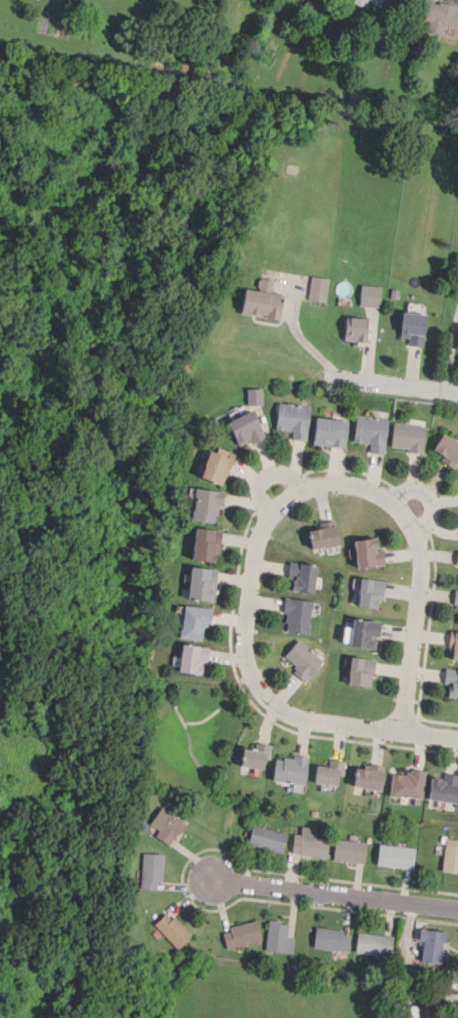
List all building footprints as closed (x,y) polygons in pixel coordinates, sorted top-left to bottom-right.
[(324,302),(328,279),(310,276),(306,299),(324,302)] [(281,295),(269,292),(271,280),(257,278),(255,290),(243,288),(238,313),(277,319),(281,295)] [(381,287),(361,284),(358,305),(378,308),(381,287)] [(424,313),(401,312),(400,337),(408,337),(408,345),(423,346),(424,313)] [(366,318),(344,317),(343,340),(365,341),(366,318)] [(261,388),(245,388),(246,405),(261,404),(261,388)] [(290,431),(290,440),(306,440),(308,404),(275,403),(274,430),(290,431)] [(236,446),(249,440),(251,443),(263,437),(250,410),(225,421),(236,446)] [(352,442),(369,443),(368,453),(383,454),(387,417),(355,415),(352,442)] [(311,443),(343,448),(347,421),(315,416),(311,443)] [(425,425),(392,422),(390,448),(422,452),(425,425)] [(455,468),(457,462),(457,441),(440,433),(433,451),(443,455),(440,461),(455,468)] [(232,454),(207,447),(198,477),(222,485),(232,454)] [(219,491),(193,488),(189,521),(216,523),(219,491)] [(338,544),(333,521),(306,528),(311,550),(338,544)] [(218,529),(192,528),(189,560),(216,562),(218,529)] [(381,549),(376,550),(374,537),(352,540),(355,568),(383,565),(381,549)] [(312,593),(316,566),(288,561),(285,577),(291,578),(290,590),(312,593)] [(184,598),(211,601),(215,569),(187,566),(184,598)] [(355,605),(374,608),(375,599),(381,600),(383,581),(358,578),(355,605)] [(311,601),(283,597),(280,613),(286,614),(284,630),(307,634),(311,601)] [(207,625),(210,609),(181,605),(177,637),(199,640),(201,624),(207,625)] [(374,650),(378,622),(352,617),(347,645),(374,650)] [(451,631),(448,659),(457,660),(457,632),(451,631)] [(291,670),(303,682),(322,661),(297,639),(283,655),(295,666),(291,670)] [(175,671),(198,674),(200,662),(204,662),(207,647),(179,643),(175,671)] [(346,685),(370,687),(373,659),(349,656),(346,685)] [(448,685),(446,697),(457,698),(457,669),(445,668),(443,685),(448,685)] [(239,767),(262,768),(262,759),(269,759),(269,744),(252,743),(252,749),(240,749),(239,767)] [(273,755),(271,781),(304,784),(306,758),(273,755)] [(335,786),(336,775),(340,775),(342,761),(326,759),(325,767),(315,765),(312,783),(335,786)] [(354,767),(352,787),(380,790),(382,766),(362,764),(362,768),(354,767)] [(388,796),(422,798),(423,770),(407,770),(406,775),(389,774),(388,796)] [(429,776),(426,800),(454,803),(457,775),(442,773),(441,778),(429,776)] [(153,837),(169,845),(182,820),(157,807),(148,824),(157,829),(153,837)] [(280,853),(285,833),(251,824),(246,843),(280,853)] [(325,858),(327,838),(315,837),(316,828),(300,826),(299,834),(292,834),(290,854),(325,858)] [(443,838),(440,871),(457,873),(457,840),(443,838)] [(363,863),(365,842),(334,839),(332,860),(363,863)] [(413,847),(377,844),(375,865),(411,868),(413,847)] [(159,889),(160,853),(140,853),(139,888),(159,889)] [(153,924),(176,949),(191,935),(173,915),(170,918),(165,913),(153,924)] [(292,938),(285,937),(287,922),(267,920),(264,950),(291,953),(292,938)] [(221,929),(225,948),(260,941),(256,921),(221,929)] [(350,932),(314,927),(311,947),(347,952),(350,932)] [(418,962),(441,964),(443,931),(420,929),(418,962)] [(353,951),(389,957),(392,937),(357,931),(353,951)] [(432,1007),(405,1006),(404,1017),(432,1017),(432,1007)]
